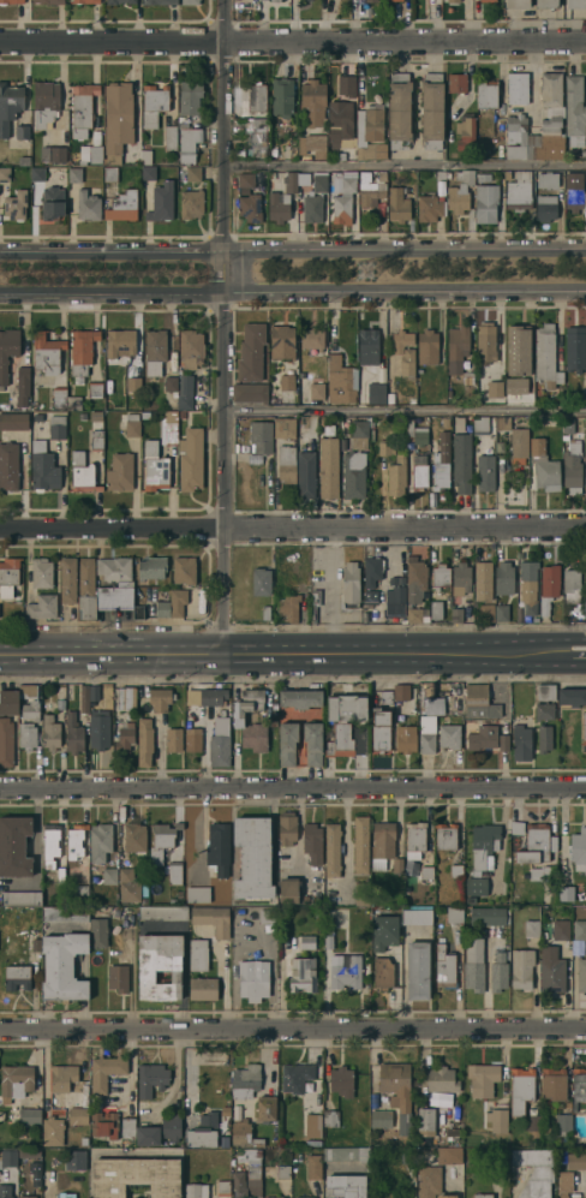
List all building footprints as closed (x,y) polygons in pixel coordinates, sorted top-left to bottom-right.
[(506,8),(506,0),(529,0),(530,8),(506,8)] [(536,8),(536,0),(558,0),(558,8),(536,8)] [(567,8),(567,0),(585,0),(585,8),(567,8)] [(388,83),(390,83),(390,73),(408,73),(408,82),(412,82),(412,90),(409,90),(409,133),(412,133),(412,142),(408,142),(408,150),(390,150),(390,141),(389,141),(388,83)] [(443,141),(442,141),(442,149),(424,149),(424,142),(420,142),(420,133),(423,133),(423,90),(420,90),(420,82),(423,82),(423,73),(442,73),(442,83),(443,83),(443,141)] [(528,105),(508,105),(508,73),(528,73),(528,93),(528,105)] [(534,136),(540,136),(540,120),(548,120),(548,118),(545,118),(545,107),(542,107),(542,97),(539,97),(539,83),(540,83),(540,73),(562,73),(562,107),(564,107),(564,118),(561,118),(561,129),(560,129),(560,133),(563,133),(564,159),(534,160),(534,136)] [(466,93),(448,93),(448,74),(466,74),(466,93)] [(355,99),(347,99),(347,95),(337,95),(337,76),(355,76),(355,99)] [(582,106),(585,106),(585,119),(585,125),(585,147),(568,147),(568,136),(566,136),(566,76),(582,76),(582,106)] [(293,114),(289,114),(289,118),(281,118),(281,114),(271,114),(273,79),(293,79),(293,114)] [(327,108),(324,108),(324,118),(322,118),(322,127),(315,127),(315,129),(307,129),(307,127),(305,127),(305,119),(304,119),(304,112),(303,112),(303,109),(300,109),(299,100),(301,100),(301,84),(309,84),(309,79),(318,79),(318,84),(325,84),(327,108)] [(484,108),(484,111),(482,111),(482,108),(477,108),(477,81),(485,79),(485,82),(497,81),(497,108),(484,108)] [(8,138),(0,138),(0,82),(6,82),(6,87),(23,87),(24,109),(19,109),(19,112),(14,112),(14,120),(8,120),(8,138)] [(34,130),(34,82),(44,82),(44,83),(52,83),(59,83),(59,101),(60,101),(60,105),(59,105),(59,111),(58,111),(58,117),(54,117),(54,123),(52,123),(52,130),(34,130)] [(106,85),(108,85),(109,82),(116,83),(116,85),(119,85),(120,83),(131,83),(130,94),(132,94),(132,126),(133,126),(132,144),(121,143),(121,165),(106,165),(106,155),(104,155),(106,85)] [(179,115),(179,96),(180,96),(180,82),(203,82),(203,97),(199,97),(199,115),(198,115),(198,118),(193,118),(193,115),(179,115)] [(267,112),(255,112),(255,115),(247,115),(247,119),(240,119),(240,117),(234,117),(234,111),(240,111),(240,100),(249,100),(249,85),(255,85),(255,82),(261,82),(261,85),(265,85),(267,112)] [(100,85),(100,95),(91,95),(91,114),(94,114),(94,120),(91,120),(91,129),(86,129),(86,139),(83,139),(83,141),(77,141),(77,139),(72,139),(72,129),(71,129),(71,125),(72,125),(72,120),(71,120),(71,118),(72,118),(72,115),(71,115),(71,113),(72,113),(72,109),(71,109),(71,107),(72,107),(72,105),(71,105),(71,101),(72,101),(72,100),(71,100),(71,97),(72,97),(72,95),(71,95),(71,91),(71,89),(71,87),(82,87),(82,85),(100,85)] [(143,85),(155,85),(155,90),(162,90),(162,85),(168,85),(168,97),(171,97),(171,101),(168,101),(168,112),(157,112),(157,129),(143,129),(143,85)] [(352,101),(353,139),(340,139),(340,143),(329,143),(329,102),(352,101)] [(383,141),(371,141),(371,144),(377,144),(377,159),(366,159),(366,160),(357,160),(357,147),(364,147),(364,136),(357,136),(357,111),(364,111),(364,109),(369,109),(369,106),(375,106),(375,109),(383,109),(383,141)] [(473,113),(473,117),(476,117),(474,150),(456,150),(456,139),(460,139),(460,133),(455,133),(455,123),(461,123),(461,117),(462,113),(473,113)] [(506,160),(506,145),(519,145),(519,142),(518,142),(518,144),(516,144),(516,142),(515,142),(515,144),(507,144),(507,118),(508,118),(508,117),(514,117),(514,118),(516,118),(516,114),(524,114),(524,118),(526,118),(526,136),(534,136),(534,160),(506,160)] [(180,129),(178,129),(179,123),(180,123),(180,121),(179,121),(179,117),(187,118),(187,123),(189,123),(189,129),(202,129),(202,142),(196,142),(196,162),(180,162),(180,129)] [(265,151),(263,151),(264,157),(256,157),(256,156),(252,156),(251,145),(247,145),(247,137),(251,137),(251,133),(253,133),(252,119),(265,119),(265,151)] [(16,126),(29,126),(29,139),(16,139),(16,126)] [(165,126),(177,126),(177,151),(165,151),(165,126)] [(92,131),(100,131),(101,144),(92,144),(92,131)] [(325,159),(315,160),(315,150),(305,150),(305,136),(325,136),(325,159)] [(102,147),(102,163),(89,163),(89,161),(79,161),(79,145),(102,147)] [(66,147),(66,162),(41,162),(41,147),(66,147)] [(143,165),(143,160),(142,160),(142,150),(151,150),(151,165),(143,165)] [(18,165),(18,156),(30,156),(30,165),(18,165)] [(155,180),(142,180),(142,167),(155,166),(155,180)] [(10,183),(0,183),(0,167),(10,167),(10,183)] [(31,181),(31,167),(44,167),(44,181),(31,181)] [(118,181),(104,181),(104,167),(118,167),(118,181)] [(201,181),(186,181),(186,167),(201,167),(201,181)] [(82,183),(68,183),(68,168),(82,168),(82,183)] [(387,198),(376,198),(377,207),(360,208),(359,186),(367,185),(367,184),(360,184),(359,172),(370,172),(370,183),(369,183),(369,184),(376,183),(375,180),(378,180),(378,173),(377,173),(377,171),(385,171),(385,173),(387,173),(387,181),(383,181),(383,183),(385,183),(387,198)] [(474,185),(467,185),(467,192),(470,192),(470,210),(462,210),(462,214),(453,214),(453,210),(448,210),(448,204),(447,204),(447,198),(448,198),(448,193),(447,193),(447,187),(456,187),(456,189),(459,189),(459,183),(461,183),(461,171),(474,171),(474,185)] [(514,213),(514,209),(506,209),(506,198),(507,198),(507,190),(504,190),(503,171),(510,171),(510,183),(516,183),(516,171),(531,171),(532,209),(524,209),(524,213),(514,213)] [(285,193),(285,184),(283,184),(283,177),(287,177),(287,172),(297,172),(297,173),(304,173),(304,183),(297,183),(297,193),(285,193)] [(352,222),(333,222),(333,196),(341,196),(341,178),(339,178),(339,172),(357,172),(357,178),(355,178),(355,193),(352,193),(352,222)] [(537,187),(537,173),(545,173),(545,172),(551,172),(551,173),(557,173),(557,187),(537,187)] [(582,193),(585,193),(585,208),(584,208),(584,209),(578,209),(578,214),(566,214),(566,186),(566,172),(581,172),(581,185),(582,185),(582,193)] [(238,187),(238,173),(253,173),(253,187),(238,187)] [(322,223),(303,223),(303,196),(309,196),(309,190),(312,190),(312,173),(327,173),(327,191),(331,191),(331,197),(328,197),(328,199),(322,199),(322,223)] [(498,185),(498,205),(496,205),(496,223),(477,223),(477,185),(498,185)] [(64,216),(59,216),(59,221),(42,221),(42,190),(48,190),(48,186),(58,186),(58,190),(64,190),(64,216)] [(173,187),(173,220),(171,220),(169,221),(165,221),(163,220),(161,220),(161,221),(144,221),(144,211),(153,211),(153,187),(173,187)] [(389,187),(402,187),(402,193),(407,193),(407,196),(409,196),(409,220),(403,220),(403,223),(397,223),(397,220),(388,220),(389,187)] [(78,219),(78,189),(86,189),(86,198),(88,198),(88,195),(96,195),(96,198),(101,198),(101,221),(84,221),(84,219),(78,219)] [(134,220),(134,222),(130,222),(130,220),(104,220),(104,210),(112,210),(110,198),(118,198),(118,195),(124,195),(124,189),(137,189),(137,220),(134,220)] [(26,190),(26,207),(25,207),(25,220),(24,220),(23,222),(18,222),(16,220),(14,219),(14,220),(8,220),(8,216),(7,216),(7,217),(5,217),(5,215),(4,215),(4,207),(2,207),(2,203),(4,203),(4,197),(5,197),(5,196),(10,196),(10,197),(16,197),(16,190),(26,190)] [(180,220),(180,191),(198,191),(198,190),(202,190),(202,191),(203,191),(203,214),(201,214),(201,217),(193,217),(193,219),(191,219),(191,220),(189,220),(187,221),(184,221),(184,220),(180,220)] [(289,220),(282,220),(282,223),(275,223),(275,220),(269,220),(269,192),(279,192),(279,193),(288,193),(288,195),(289,195),(289,220)] [(261,213),(262,213),(262,222),(247,222),(247,216),(239,216),(239,197),(249,197),(249,193),(261,195),(261,213)] [(418,222),(418,196),(431,196),(431,193),(435,193),(435,196),(443,196),(443,202),(443,216),(436,216),(436,222),(418,222)] [(557,220),(550,220),(550,222),(543,222),(543,221),(537,221),(536,196),(557,196),(557,220)] [(262,382),(238,382),(238,360),(240,360),(240,341),(244,341),(244,323),(265,323),(265,345),(262,345),(262,382)] [(555,389),(545,389),(545,381),(536,381),(536,351),(534,351),(534,347),(536,347),(536,329),(538,329),(538,328),(543,328),(543,323),(555,323),(555,389)] [(294,339),(297,339),(297,342),(294,342),(294,359),(271,359),(270,327),(288,326),(288,328),(294,328),(294,339)] [(448,329),(460,329),(460,326),(468,326),(468,351),(468,356),(462,356),(462,375),(448,375),(448,329)] [(328,365),(315,365),(315,366),(300,366),(300,347),(301,347),(301,329),(310,329),(310,327),(315,327),(315,329),(324,329),(324,333),(328,333),(328,348),(328,365)] [(585,368),(572,368),(572,370),(567,370),(567,368),(566,368),(564,327),(585,327),(585,368)] [(4,391),(0,391),(0,332),(5,332),(5,329),(19,329),(19,356),(7,356),(7,359),(8,359),(8,364),(7,364),(7,374),(8,374),(8,386),(4,386),(4,391)] [(438,365),(418,365),(418,333),(423,333),(423,329),(432,329),(432,333),(438,333),(438,365)] [(495,351),(496,351),(496,362),(477,362),(477,333),(480,333),(480,329),(492,329),(492,333),(495,333),(495,351)] [(527,351),(525,351),(525,357),(515,357),(515,351),(506,351),(506,342),(507,342),(507,333),(513,333),(513,329),(518,329),(518,333),(527,333),(527,351)] [(66,350),(59,350),(59,375),(44,375),(44,370),(34,370),(34,332),(44,330),(44,341),(66,341),(66,350)] [(71,376),(71,365),(70,365),(70,359),(71,359),(71,346),(70,346),(70,342),(71,342),(71,336),(70,336),(70,333),(71,333),(71,330),(101,330),(101,340),(91,340),(91,345),(92,345),(92,350),(91,350),(91,364),(91,366),(88,366),(88,376),(84,376),(84,385),(73,385),(73,376),(71,376)] [(136,356),(128,356),(128,351),(116,351),(116,358),(107,358),(106,330),(134,330),(136,356)] [(166,330),(166,362),(161,362),(161,376),(146,376),(146,358),(145,358),(145,354),(146,354),(146,332),(157,332),(157,330),(166,330)] [(195,330),(195,334),(203,334),(203,344),(204,344),(204,358),(203,358),(203,364),(201,364),(201,365),(196,365),(196,369),(180,369),(180,360),(183,360),(183,358),(180,358),(180,330),(195,330)] [(378,362),(371,362),(371,365),(359,365),(359,330),(378,330),(378,362)] [(393,334),(397,334),(397,330),(405,330),(405,334),(413,334),(414,345),(403,346),(403,354),(393,354),(393,334)] [(330,348),(330,354),(340,354),(340,368),(353,368),(357,368),(357,404),(328,404),(328,365),(328,348),(330,348)] [(414,380),(407,380),(407,375),(400,375),(400,358),(401,358),(401,356),(403,356),(403,348),(414,348),(414,380)] [(29,397),(26,397),(26,407),(16,407),(16,397),(17,397),(17,368),(29,368),(29,397)] [(268,376),(287,376),(287,370),(293,370),(293,375),(298,375),(298,391),(281,391),(281,404),(268,404),(268,403),(268,385),(268,376)] [(178,395),(179,395),(179,375),(192,375),(192,410),(178,410),(178,401),(178,395)] [(177,392),(165,392),(165,376),(177,377),(177,392)] [(140,392),(127,392),(127,377),(140,377),(140,392)] [(324,405),(316,405),(316,399),(310,399),(310,385),(312,385),(311,379),(323,377),(323,385),(324,385),(324,405)] [(527,377),(504,378),(504,393),(527,393),(527,377)] [(502,396),(502,381),(486,381),(486,396),(502,396)] [(102,398),(89,398),(89,382),(102,382),(102,398)] [(232,403),(232,385),(268,385),(268,403),(232,403)] [(364,404),(364,389),(365,389),(365,385),(385,385),(385,404),(364,404)] [(66,410),(53,410),(53,388),(66,388),(66,410)] [(80,409),(66,410),(66,397),(80,397),(80,409)] [(178,445),(166,446),(166,423),(165,423),(165,410),(177,410),(178,445)] [(91,422),(90,411),(101,411),(102,422),(91,422)] [(29,430),(0,430),(0,413),(29,413),(29,430)] [(140,437),(125,437),(126,413),(138,413),(138,421),(139,421),(140,437)] [(66,440),(49,440),(49,416),(65,416),(66,440)] [(489,435),(473,435),(473,419),(480,419),(480,417),(488,416),(489,435)] [(510,417),(516,417),(516,423),(513,423),(513,424),(510,424),(510,429),(524,429),(524,428),(528,428),(528,458),(527,458),(527,465),(512,465),(512,454),(496,453),(496,417),(510,417)] [(562,433),(562,417),(574,417),(574,433),(562,433)] [(295,439),(274,439),(274,418),(295,419),(295,439)] [(427,445),(423,445),(424,447),(418,447),(418,445),(413,445),(413,437),(407,437),(406,419),(413,419),(413,428),(427,428),(427,445)] [(367,437),(367,449),(352,449),(352,421),(367,422),(367,437)] [(271,454),(269,454),(269,455),(262,455),(262,454),(253,453),(253,442),(251,442),(251,422),(273,422),(271,454)] [(202,488),(193,488),(193,491),(180,491),(180,454),(179,454),(178,440),(185,440),(185,428),(202,428),(202,488)] [(103,437),(103,451),(91,451),(91,437),(90,437),(90,430),(103,430),(103,437)] [(471,494),(456,494),(456,487),(453,487),(452,435),(468,435),(468,433),(471,433),(471,494)] [(545,445),(546,445),(546,447),(545,447),(545,455),(546,455),(546,461),(552,461),(552,459),(557,459),(557,460),(560,460),(560,487),(550,487),(550,490),(544,490),(544,488),(534,488),(534,463),(531,463),(531,457),(530,457),(530,437),(545,437),(545,445)] [(339,499),(319,499),(319,475),(317,475),(317,472),(319,472),(319,439),(337,439),(339,499)] [(46,452),(31,453),(31,440),(46,440),(46,452)] [(157,458),(168,458),(168,489),(155,489),(155,491),(144,491),(144,484),(145,484),(145,458),(144,458),(144,440),(157,440),(157,458)] [(378,455),(378,440),(390,440),(390,442),(394,442),(394,455),(378,455)] [(5,487),(0,487),(0,443),(5,443),(5,442),(11,441),(11,445),(18,445),(18,490),(5,490),(5,487)] [(581,488),(563,487),(563,452),(568,452),(568,442),(580,443),(580,453),(578,453),(578,455),(579,455),(579,463),(581,463),(581,488)] [(279,446),(288,446),(288,447),(295,447),(295,459),(295,484),(283,484),(283,483),(280,483),(280,481),(279,481),(279,446)] [(94,487),(103,487),(103,491),(72,491),(72,451),(84,451),(84,467),(88,467),(88,465),(89,464),(91,464),(94,465),(94,487)] [(53,453),(53,466),(60,466),(60,489),(43,489),(44,490),(42,493),(36,493),(35,489),(31,489),(31,481),(32,481),(31,453),(53,453)] [(132,490),(107,490),(107,479),(106,479),(106,470),(112,470),(112,453),(132,453),(132,490)] [(315,499),(298,499),(298,453),(315,453),(315,499)] [(343,493),(342,493),(342,489),(343,489),(343,477),(342,477),(342,472),(343,472),(343,454),(353,454),(353,459),(365,459),(364,499),(343,499),(343,493)] [(388,465),(396,465),(396,454),(405,454),(406,487),(403,487),(403,495),(400,495),(400,497),(391,497),(391,496),(388,496),(388,465)] [(427,487),(423,487),(423,491),(418,491),(418,488),(413,488),(412,465),(413,465),(413,455),(425,455),(426,465),(427,465),(427,487)] [(495,491),(478,491),(478,488),(477,488),(477,457),(495,455),(495,491)] [(449,488),(444,488),(444,491),(438,491),(438,488),(433,488),(433,464),(449,464),(449,488)] [(76,603),(61,604),(61,558),(76,558),(76,603)] [(95,620),(79,620),(78,596),(79,596),(78,561),(79,561),(79,559),(94,558),(95,588),(95,612),(95,620)] [(97,559),(113,559),(113,558),(131,558),(131,580),(118,580),(118,582),(114,582),(114,580),(110,580),(110,582),(107,582),(107,580),(103,580),(103,574),(97,574),(97,559)] [(167,572),(165,572),(165,579),(138,579),(138,561),(145,561),(145,560),(148,560),(148,558),(167,558),(167,572)] [(196,558),(196,585),(186,585),(186,583),(174,583),(173,558),(196,558)] [(11,597),(0,598),(0,585),(0,562),(4,562),(4,559),(19,559),(19,568),(18,568),(18,585),(11,585),(11,597)] [(53,588),(32,589),(32,560),(34,559),(47,559),(47,562),(52,562),(53,588)] [(382,559),(382,580),(375,580),(375,591),(377,591),(377,604),(364,604),(364,559),(382,559)] [(407,561),(423,562),(423,567),(427,567),(427,577),(426,577),(426,591),(424,591),(424,597),(420,597),(420,603),(411,603),(411,609),(421,609),(421,624),(406,622),(407,561)] [(349,612),(340,612),(340,603),(342,603),(343,567),(345,567),(345,562),(357,562),(357,568),(359,568),(359,601),(358,601),(358,608),(349,612)] [(471,592),(464,592),(464,595),(453,594),(453,567),(458,567),(458,562),(466,562),(466,567),(471,567),(471,592)] [(491,601),(474,601),(474,562),(492,562),(491,601)] [(514,595),(495,595),(495,567),(500,567),(500,562),(510,562),(510,567),(514,567),(514,595)] [(539,568),(537,568),(536,588),(538,588),(538,602),(537,602),(537,616),(516,616),(516,600),(518,600),(518,594),(521,594),(521,583),(520,583),(520,568),(519,568),(520,562),(539,562),(539,568)] [(450,586),(438,586),(438,590),(435,590),(435,586),(432,586),(432,568),(436,568),(436,564),(446,564),(446,568),(450,568),(450,586)] [(560,596),(560,597),(552,597),(552,601),(549,601),(549,604),(550,604),(550,609),(549,609),(549,616),(540,616),(540,596),(542,596),(542,566),(550,566),(549,565),(560,565),(560,596)] [(252,568),(270,568),(270,596),(252,596),(252,568)] [(580,571),(580,604),(566,604),(566,594),(563,594),(563,571),(580,571)] [(118,588),(118,582),(132,582),(133,610),(95,612),(95,588),(118,588)] [(406,618),(383,618),(383,609),(385,609),(385,594),(393,594),(393,588),(406,586),(406,618)] [(187,590),(187,604),(183,604),(183,618),(172,618),(171,590),(187,590)] [(321,607),(316,607),(316,624),(311,624),(311,592),(311,590),(321,590),(321,607)] [(37,595),(56,595),(56,619),(49,619),(46,619),(37,619),(37,618),(25,618),(25,603),(37,603),(37,595)] [(298,624),(289,624),(289,621),(286,621),(286,616),(279,616),(279,600),(283,600),(283,596),(295,596),(295,595),(300,595),(300,602),(298,602),(298,624)] [(461,604),(462,604),(462,622),(452,622),(452,606),(450,606),(450,595),(461,595),(461,604)] [(169,618),(156,618),(156,602),(169,602),(169,618)] [(442,619),(430,620),(430,602),(442,602),(442,619)] [(494,621),(480,622),(480,606),(494,604),(494,621)] [(144,620),(134,620),(134,606),(144,606),(144,620)] [(508,621),(495,622),(495,606),(508,606),(508,621)] [(501,719),(465,717),(466,684),(488,685),(488,704),(501,704),(501,719)] [(36,685),(36,698),(18,698),(18,685),(36,685)] [(409,701),(394,701),(393,685),(409,685),(409,701)] [(555,685),(556,701),(537,701),(537,685),(555,685)] [(80,686),(98,686),(98,701),(89,701),(89,714),(80,714),(80,686)] [(134,710),(118,710),(119,687),(121,687),(121,686),(134,687),(134,689),(136,689),(134,710)] [(171,689),(171,693),(175,693),(175,701),(172,701),(172,704),(167,704),(167,713),(153,713),(153,704),(149,704),(149,690),(171,689)] [(557,689),(585,690),(585,705),(579,705),(579,708),(570,708),(570,705),(557,705),(557,689)] [(18,715),(0,715),(0,690),(18,690),(18,715)] [(228,690),(228,699),(222,699),(222,707),(199,707),(199,704),(192,704),(192,691),(199,691),(199,690),(228,690)] [(264,690),(264,703),(263,703),(263,710),(252,710),(252,711),(244,711),(244,726),(251,725),(263,725),(267,725),(267,752),(251,752),(251,747),(241,747),(241,729),(233,729),(233,719),(232,702),(251,702),(251,698),(241,698),(241,690),(264,690)] [(322,691),(322,707),(309,707),(309,709),(293,709),(293,707),(279,707),(279,691),(322,691)] [(351,739),(354,739),(354,756),(345,757),(345,756),(334,756),(334,757),(324,757),(324,741),(334,741),(334,725),(333,725),(331,720),(327,720),(327,697),(337,697),(337,695),(358,695),(358,697),(367,696),(367,719),(346,719),(346,723),(349,723),(351,739)] [(40,722),(34,722),(34,720),(22,720),(22,704),(29,704),(29,703),(30,703),(30,701),(38,701),(40,722)] [(554,720),(539,720),(539,721),(536,721),(536,704),(544,704),(544,702),(548,702),(548,704),(554,704),(554,720)] [(389,751),(383,751),(383,755),(378,755),(378,750),(372,750),(372,708),(381,708),(381,711),(390,711),(389,751)] [(109,747),(103,747),(103,751),(96,751),(96,747),(90,747),(90,715),(91,715),(91,710),(109,710),(109,747)] [(84,751),(77,751),(77,756),(71,756),(71,751),(66,751),(66,713),(76,711),(76,722),(78,722),(78,727),(83,727),(84,751)] [(60,747),(55,747),(55,751),(48,751),(48,747),(43,747),(43,715),(53,715),(53,723),(60,723),(60,747)] [(13,768),(0,768),(0,717),(10,717),(10,723),(13,723),(13,768)] [(138,719),(150,719),(150,728),(153,728),(153,735),(154,735),(154,745),(153,745),(153,752),(151,752),(151,753),(150,755),(150,768),(138,768),(138,719)] [(229,767),(210,767),(210,761),(209,761),(209,740),(210,740),(210,735),(209,735),(209,729),(210,729),(210,720),(229,720),(229,767)] [(134,745),(130,746),(130,752),(115,752),(114,741),(119,741),(119,728),(122,728),(122,721),(126,721),(126,722),(133,722),(134,745)] [(19,723),(32,723),(32,727),(36,727),(36,747),(31,747),(31,751),(24,751),(24,747),(19,747),(19,723)] [(279,723),(298,723),(298,741),(294,741),(294,765),(280,767),(279,723)] [(322,752),(322,767),(306,767),(306,743),(304,743),(304,723),(322,723),(322,752)] [(531,761),(513,761),(513,725),(522,725),(522,728),(531,728),(531,761)] [(497,747),(479,747),(479,750),(467,751),(467,734),(478,734),(477,726),(497,726),(497,747)] [(417,752),(411,752),(411,755),(403,755),(403,752),(396,752),(395,727),(417,727),(417,752)] [(551,750),(546,750),(546,753),(538,753),(538,727),(551,727),(551,750)] [(181,752),(167,752),(167,745),(166,745),(166,738),(166,729),(181,729),(181,752)] [(202,752),(185,752),(185,734),(187,734),(186,729),(199,729),(199,734),(201,734),(202,752)] [(438,747),(440,729),(460,729),(460,750),(452,750),(448,747),(438,747)] [(435,753),(419,753),(419,734),(435,734),(435,753)] [(507,734),(498,734),(498,750),(508,749),(507,734)] [(279,817),(281,817),(281,812),(293,812),(294,816),(297,816),(297,841),(292,841),(293,846),(281,846),(281,840),(279,840),(279,817)] [(32,876),(0,876),(0,817),(31,817),(31,836),(25,836),(25,858),(32,858),(32,876)] [(367,874),(354,874),(354,870),(352,870),(352,865),(354,865),(354,848),(352,848),(352,842),(354,842),(354,826),(352,826),(352,821),(354,821),(354,817),(367,817),(367,874)] [(270,886),(274,886),(274,898),(233,899),(233,880),(240,880),(240,846),(233,846),(233,818),(269,818),(270,886)] [(524,835),(510,835),(510,822),(525,822),(524,835)] [(124,824),(139,823),(139,826),(145,826),(145,830),(146,852),(144,852),(145,856),(136,856),(136,852),(124,852),(124,824)] [(150,847),(153,847),(154,824),(165,826),(165,823),(183,823),(183,830),(175,830),(175,838),(173,838),(173,847),(162,847),(162,866),(150,866),(150,847)] [(322,865),(310,865),(310,856),(307,856),(307,853),(303,853),(303,823),(316,823),(316,828),(322,828),(322,865)] [(339,832),(341,832),(341,836),(340,836),(339,865),(341,865),(341,870),(339,870),(339,877),(325,877),(325,823),(340,824),(339,832)] [(395,823),(395,840),(394,840),(394,845),(402,845),(402,858),(394,858),(394,859),(402,859),(402,874),(393,874),(393,859),(385,859),(385,871),(371,871),(371,846),(373,846),(373,840),(372,823),(395,823)] [(406,828),(405,828),(405,824),(417,824),(417,823),(425,823),(425,851),(420,851),(420,860),(406,860),(406,828)] [(550,836),(557,836),(557,852),(549,852),(549,863),(539,863),(539,864),(515,864),(515,851),(526,851),(526,824),(537,824),(537,823),(544,823),(544,824),(546,824),(550,827),(550,836)] [(43,824),(49,824),(60,824),(60,829),(59,829),(60,840),(60,848),(60,857),(53,857),(53,860),(55,860),(55,870),(43,870),(43,824)] [(67,829),(72,829),(72,826),(89,824),(89,829),(84,829),(84,840),(80,840),(80,847),(83,847),(83,857),(76,857),(76,860),(67,860),(67,829)] [(90,829),(90,826),(97,826),(97,824),(112,824),(112,852),(104,852),(106,863),(90,863),(90,829)] [(229,865),(228,865),(228,878),(215,878),(216,865),(205,865),(205,847),(209,847),(209,824),(229,824),(229,865)] [(446,824),(446,827),(449,827),(449,824),(458,824),(458,828),(456,828),(456,851),(436,851),(436,828),(435,828),(435,824),(446,824)] [(501,840),(498,840),(498,851),(491,851),(491,856),(494,856),(494,870),(472,870),(472,851),(472,827),(482,827),(482,826),(501,826),(501,840)] [(580,827),(585,827),(585,876),(584,876),(584,871),(574,871),(574,862),(570,862),(570,834),(580,834),(580,827)] [(181,886),(168,886),(168,863),(181,863),(181,865),(181,886)] [(555,881),(530,881),(530,869),(543,869),(543,866),(555,866),(555,881)] [(116,884),(102,884),(102,869),(116,869),(116,884)] [(120,902),(120,884),(119,884),(119,869),(133,869),(133,880),(138,880),(138,883),(140,883),(140,902),(120,902)] [(280,878),(298,878),(298,881),(300,881),(300,886),(298,886),(298,905),(280,904),(280,878)] [(486,878),(486,895),(466,895),(466,878),(486,878)] [(88,895),(71,896),(70,886),(88,886),(88,895)] [(186,902),(209,902),(209,887),(186,886),(186,902)] [(574,901),(558,901),(560,887),(574,887),(574,901)] [(0,892),(40,892),(40,907),(0,906),(0,892)] [(42,922),(42,906),(88,906),(88,922),(42,922)] [(401,925),(401,906),(432,906),(432,925),(401,925)] [(187,920),(138,920),(138,907),(187,907),(187,920)] [(191,907),(211,907),(211,908),(229,908),(228,940),(215,940),(215,925),(211,925),(211,924),(191,924),(191,907)] [(464,923),(447,923),(447,907),(462,907),(464,923)] [(506,908),(506,925),(470,925),(470,908),(506,908)] [(399,917),(397,946),(384,946),(384,953),(372,953),(372,917),(399,917)] [(89,919),(106,918),(107,948),(90,948),(89,919)] [(525,937),(525,920),(539,920),(539,937),(525,937)] [(569,941),(552,941),(552,920),(569,920),(569,941)] [(573,920),(585,920),(585,941),(573,941),(573,920)] [(300,922),(310,922),(310,930),(315,930),(315,977),(317,977),(317,993),(304,993),(304,989),(298,989),(298,993),(289,993),(289,978),(285,978),(285,959),(286,959),(300,949),(300,922)] [(41,982),(44,982),(44,953),(41,953),(42,936),(64,937),(64,934),(88,934),(88,954),(74,954),(74,956),(73,956),(72,978),(76,978),(76,981),(89,981),(88,1000),(41,1000),(41,982)] [(138,1001),(138,936),(183,935),(183,956),(181,956),(181,1000),(138,1001)] [(484,994),(473,994),(473,989),(464,989),(464,964),(466,964),(466,938),(483,938),(483,964),(484,964),(484,994)] [(190,940),(207,940),(207,948),(208,948),(208,971),(190,971),(190,940)] [(429,1001),(407,1001),(407,942),(429,942),(429,1001)] [(455,988),(436,987),(436,944),(444,944),(444,955),(455,955),(455,988)] [(564,993),(540,993),(540,947),(557,947),(557,960),(566,960),(564,993)] [(534,950),(534,966),(531,966),(531,979),(532,979),(532,990),(521,990),(521,989),(512,989),(512,950),(534,950)] [(508,989),(501,989),(501,994),(490,994),(490,964),(495,964),(495,953),(509,953),(509,961),(504,961),(504,964),(508,964),(508,989)] [(330,965),(331,965),(331,955),(360,955),(360,989),(348,989),(348,987),(343,987),(343,989),(330,989),(330,965)] [(391,964),(393,964),(393,988),(387,988),(387,991),(379,991),(379,988),(373,988),(373,959),(388,958),(391,964)] [(578,959),(585,959),(585,994),(579,994),(579,993),(578,993),(578,959)] [(239,978),(238,978),(238,961),(262,961),(262,970),(269,970),(269,997),(261,997),(261,1003),(247,1003),(247,997),(239,997),(239,978)] [(30,966),(30,990),(23,990),(22,984),(16,984),(16,990),(5,990),(5,966),(30,966)] [(116,993),(116,989),(108,989),(108,966),(127,966),(127,993),(116,993)] [(217,978),(217,1001),(189,1000),(189,978),(217,978)] [(228,1050),(228,1066),(205,1066),(205,1050),(228,1050)] [(91,1059),(98,1059),(98,1056),(102,1056),(102,1059),(116,1059),(116,1056),(120,1056),(120,1059),(127,1059),(127,1074),(104,1074),(104,1080),(107,1080),(107,1095),(91,1095),(91,1059)] [(403,1113),(403,1114),(397,1114),(391,1114),(391,1128),(370,1128),(370,1111),(390,1111),(390,1092),(377,1092),(377,1081),(379,1081),(379,1063),(409,1063),(409,1077),(411,1077),(411,1085),(409,1085),(409,1091),(411,1091),(411,1113),(403,1113)] [(138,1065),(163,1065),(163,1069),(171,1069),(169,1080),(168,1085),(165,1085),(165,1090),(157,1090),(157,1085),(151,1085),(151,1099),(138,1099),(138,1065)] [(246,1069),(246,1065),(259,1065),(259,1091),(252,1091),(252,1099),(232,1099),(232,1093),(231,1084),(233,1069),(246,1069)] [(500,1081),(492,1081),(492,1098),(471,1098),(471,1079),(467,1079),(467,1066),(500,1065),(500,1081)] [(50,1066),(77,1066),(78,1081),(68,1081),(68,1093),(50,1093),(50,1066)] [(315,1066),(315,1092),(300,1092),(300,1095),(292,1095),(292,1092),(282,1092),(282,1066),(315,1066)] [(330,1069),(337,1069),(337,1066),(345,1066),(345,1071),(353,1071),(353,1098),(343,1098),(343,1091),(330,1091),(330,1069)] [(427,1069),(435,1069),(435,1066),(447,1066),(447,1069),(454,1069),(454,1078),(455,1078),(455,1080),(462,1080),(462,1091),(460,1091),(460,1096),(453,1096),(453,1098),(452,1098),(452,1099),(436,1099),(436,1092),(427,1092),(427,1069)] [(1,1067),(34,1067),(32,1091),(24,1091),(24,1098),(11,1098),(11,1105),(1,1105),(1,1067)] [(521,1068),(521,1071),(527,1071),(527,1068),(534,1068),(534,1079),(533,1079),(534,1101),(525,1101),(525,1116),(520,1116),(520,1119),(514,1119),(514,1116),(512,1116),(510,1068),(521,1068)] [(566,1101),(550,1101),(550,1098),(542,1098),(542,1069),(552,1068),(552,1071),(558,1071),(560,1068),(564,1068),(566,1071),(566,1101)] [(584,1071),(585,1071),(585,1102),(572,1102),(573,1068),(584,1068),(584,1071)] [(82,1092),(82,1081),(69,1081),(68,1091),(82,1092)] [(257,1097),(276,1097),(276,1121),(257,1121),(257,1097)] [(88,1108),(88,1125),(68,1125),(68,1108),(88,1108)] [(19,1109),(41,1109),(41,1125),(19,1125),(19,1109)] [(420,1142),(420,1132),(418,1132),(418,1109),(447,1109),(448,1144),(420,1145),(420,1142)] [(507,1133),(491,1133),(491,1109),(507,1110),(507,1133)] [(540,1131),(526,1131),(526,1116),(532,1116),(532,1109),(539,1109),(539,1116),(540,1116),(540,1131)] [(210,1131),(193,1131),(193,1127),(191,1127),(191,1115),(207,1115),(207,1111),(217,1111),(217,1131),(210,1131)] [(321,1111),(321,1140),(305,1140),(305,1127),(299,1127),(299,1119),(305,1119),(305,1111),(321,1111)] [(323,1111),(337,1111),(339,1127),(323,1127),(323,1111)] [(101,1113),(101,1116),(103,1116),(103,1113),(118,1113),(118,1131),(116,1131),(116,1139),(108,1139),(108,1136),(90,1136),(90,1113),(101,1113)] [(411,1136),(397,1136),(397,1114),(403,1114),(403,1113),(411,1113),(411,1136)] [(162,1117),(168,1117),(168,1114),(178,1114),(178,1119),(181,1119),(181,1138),(178,1138),(178,1143),(172,1143),(172,1138),(162,1138),(162,1117)] [(572,1132),(564,1132),(564,1137),(557,1137),(557,1132),(556,1132),(556,1115),(572,1115),(572,1132)] [(42,1119),(47,1119),(47,1116),(53,1116),(53,1119),(62,1119),(62,1125),(64,1125),(64,1130),(62,1130),(62,1146),(42,1146),(42,1119)] [(121,1117),(134,1117),(134,1122),(133,1122),(133,1138),(121,1138),(121,1117)] [(232,1124),(235,1124),(235,1122),(241,1122),(241,1119),(247,1119),(247,1124),(250,1124),(251,1139),(264,1139),(264,1148),(240,1148),(240,1145),(232,1145),(232,1124)] [(136,1127),(160,1127),(160,1146),(136,1146),(136,1127)] [(217,1136),(229,1137),(228,1148),(186,1148),(186,1143),(184,1143),(184,1138),(186,1138),(186,1131),(193,1131),(210,1131),(217,1131),(217,1136)] [(18,1148),(41,1148),(41,1157),(18,1157),(18,1148)] [(401,1148),(414,1148),(414,1164),(401,1164),(401,1148)] [(369,1162),(360,1162),(360,1161),(323,1161),(323,1149),(369,1149),(369,1162)] [(442,1149),(461,1149),(461,1164),(442,1164),(442,1149)] [(554,1166),(512,1166),(510,1151),(554,1150),(554,1166)] [(1,1151),(17,1151),(17,1167),(1,1167),(1,1151)] [(65,1162),(62,1162),(62,1156),(66,1156),(66,1151),(85,1151),(85,1170),(65,1170),(65,1162)] [(567,1154),(585,1154),(585,1170),(567,1170),(567,1154)] [(306,1156),(321,1156),(322,1180),(307,1180),(306,1156)] [(180,1160),(180,1197),(150,1197),(150,1185),(125,1185),(124,1197),(92,1197),(92,1160),(180,1160)] [(253,1197),(247,1188),(247,1167),(245,1167),(245,1160),(258,1160),(262,1160),(262,1166),(259,1166),(259,1186),(262,1186),(262,1194),(253,1197)] [(491,1162),(504,1162),(504,1176),(491,1176),(491,1162)] [(276,1166),(291,1166),(291,1180),(277,1180),(276,1166)] [(549,1182),(549,1197),(516,1197),(532,1170),(532,1166),(550,1166),(550,1169),(552,1169),(554,1182),(549,1182)] [(433,1191),(433,1197),(418,1197),(418,1167),(441,1167),(441,1187),(433,1191)] [(32,1172),(41,1173),(41,1186),(31,1186),(32,1172)] [(246,1188),(246,1197),(233,1197),(233,1191),(233,1172),(244,1172),(244,1181),(245,1181),(245,1188),(246,1188)] [(568,1196),(568,1197),(558,1197),(558,1196),(557,1196),(557,1172),(573,1172),(572,1192),(567,1192),(567,1196),(568,1196)] [(365,1176),(365,1197),(325,1197),(325,1175),(365,1176)] [(217,1181),(229,1181),(229,1197),(217,1196),(217,1181)] [(208,1185),(208,1197),(185,1197),(185,1184),(201,1184),(201,1185),(208,1185)] [(12,1197),(0,1197),(0,1185),(11,1185),(11,1197),(12,1197)]
